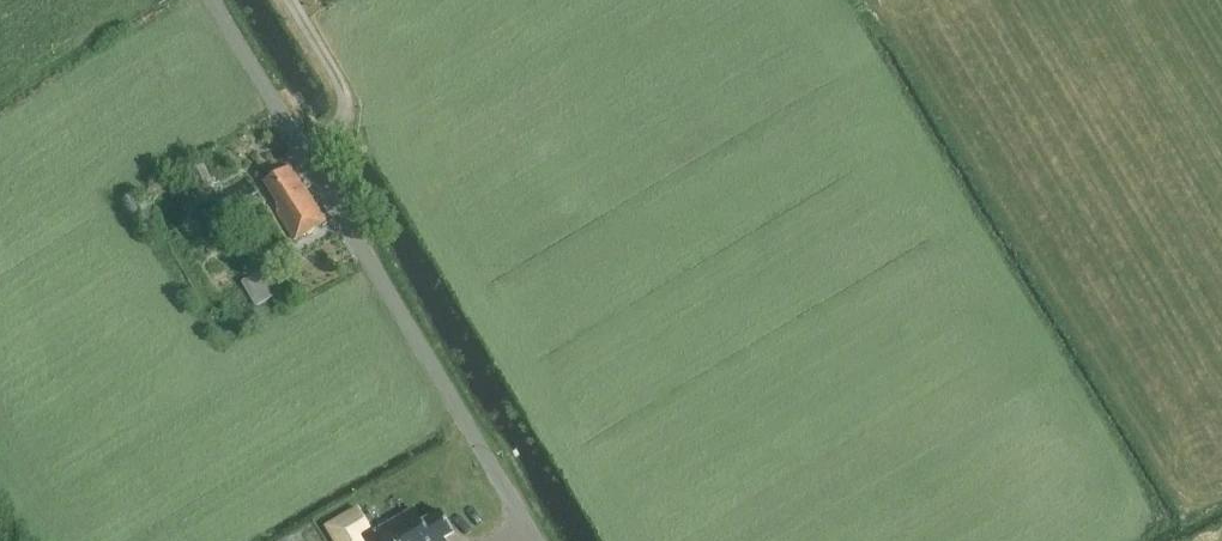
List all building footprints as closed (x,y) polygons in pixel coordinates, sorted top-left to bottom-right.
[(215,186),(204,166),(188,175),(198,195),(215,186)] [(304,189),(291,167),(264,182),(278,204),(274,206),(276,211),(294,239),(326,221),(306,188),(304,189)] [(262,269),(243,275),(250,298),(269,292),(262,269)] [(441,512),(421,524),(413,510),(375,533),(380,540),(444,540),(443,540),(454,534),(441,512)]
